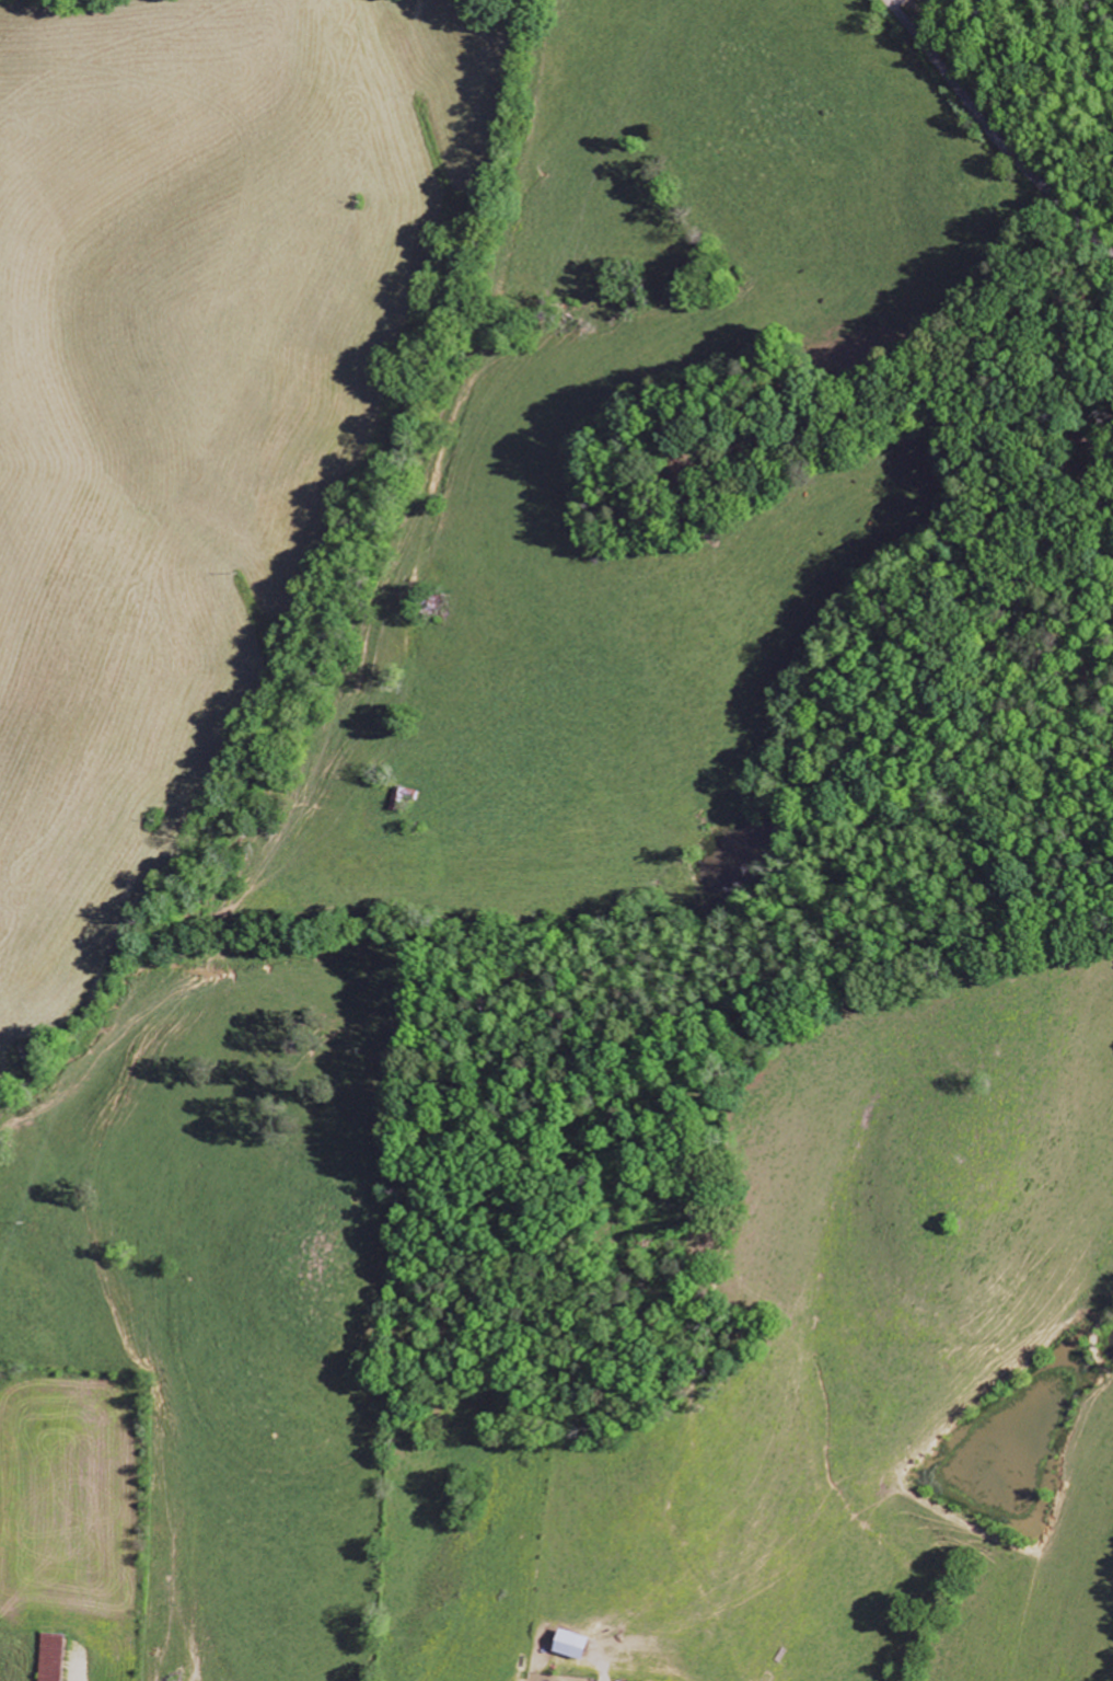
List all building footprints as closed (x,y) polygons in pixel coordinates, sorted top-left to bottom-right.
[(60,1636),(38,1635),(36,1680),(58,1680),(60,1636)]
